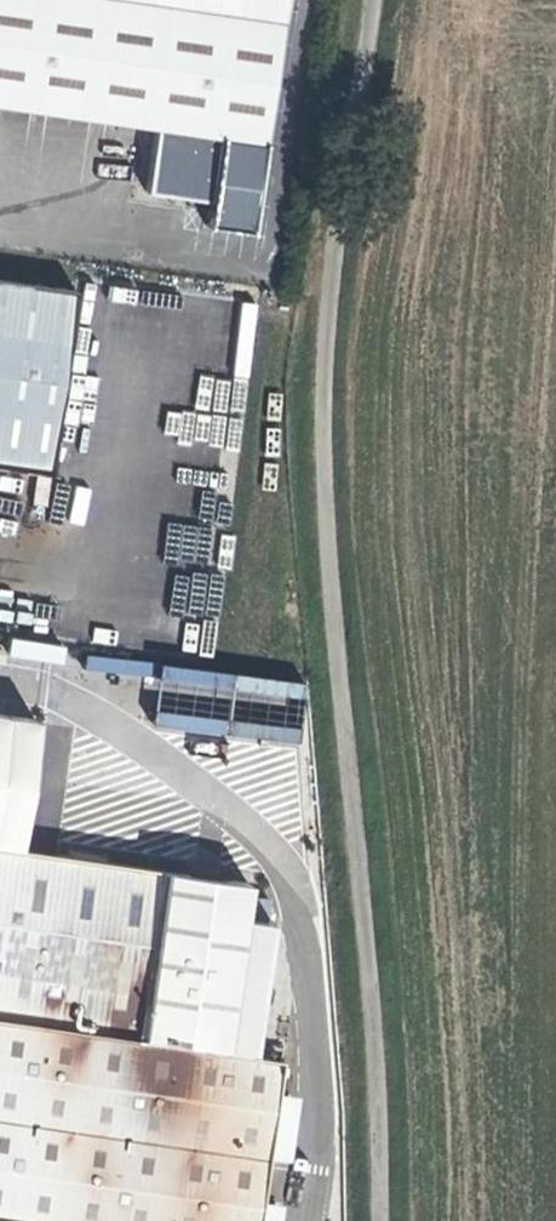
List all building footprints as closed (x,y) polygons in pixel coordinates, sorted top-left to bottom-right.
[(284,0),(0,0),(0,105),(153,128),(144,191),(188,197),(202,200),(208,201),(205,226),(250,232),(284,0)] [(201,208),(202,200),(188,197),(186,206),(201,208)] [(74,290),(0,279),(0,467),(49,474),(74,290)] [(154,766),(163,674),(0,657),(0,750),(154,766)] [(184,1006),(194,939),(149,933),(159,869),(0,846),(0,1220),(255,1220),(279,1057),(254,1054),(179,1043),(184,1006)] [(254,1054),(259,1017),(184,1006),(179,1043),(254,1054)]
